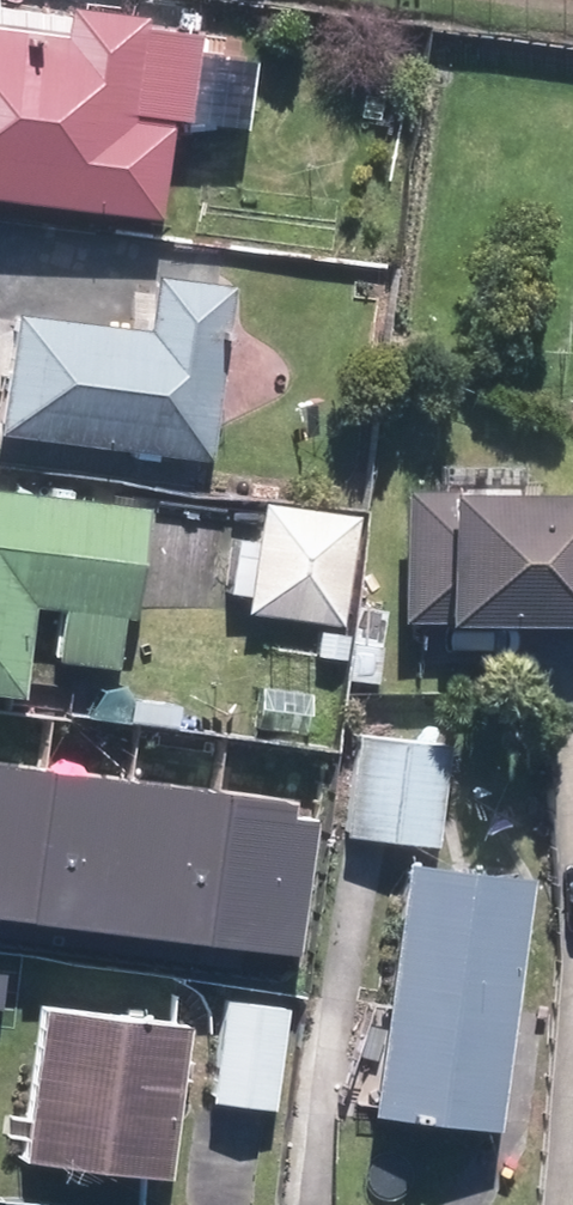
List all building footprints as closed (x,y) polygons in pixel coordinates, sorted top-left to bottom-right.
[(181,32),(125,26),(125,21),(47,12),(44,41),(0,36),(0,206),(143,221),(154,124),(171,125),(181,32)] [(195,464),(216,289),(137,280),(130,335),(0,319),(0,441),(195,464)] [(572,625),(572,495),(389,494),(388,624),(572,625)] [(7,700),(18,610),(50,614),(44,663),(105,671),(112,621),(120,622),(133,512),(0,496),(0,699),(7,700)] [(346,518),(250,506),(236,615),(333,627),(346,518)] [(448,745),(355,734),(343,833),(370,836),(436,844),(448,745)] [(29,924),(50,772),(0,766),(0,920),(29,924)] [(136,783),(50,772),(29,924),(116,935),(136,783)] [(225,795),(136,783),(116,935),(204,947),(225,795)] [(300,805),(225,795),(204,947),(302,959),(320,823),(298,820),(300,805)] [(507,1134),(534,881),(407,868),(381,1121),(507,1134)] [(215,1098),(278,1105),(289,1007),(226,1000),(215,1098)] [(174,1182),(190,1028),(44,1012),(27,1166),(174,1182)]
